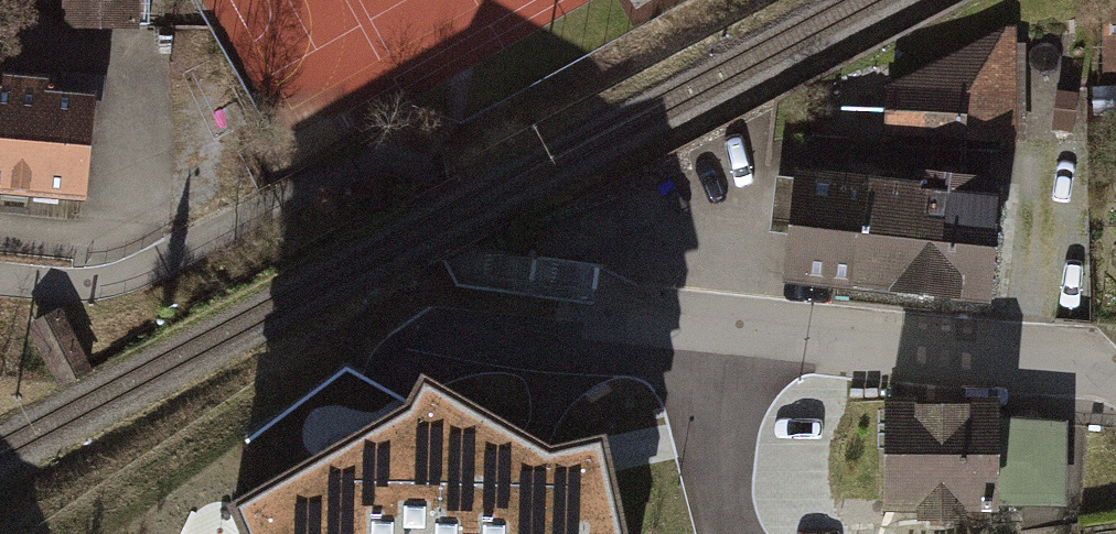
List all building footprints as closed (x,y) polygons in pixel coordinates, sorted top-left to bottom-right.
[(57,12),(74,0),(11,0),(57,12)] [(134,0),(74,0),(57,12),(63,48),(135,46),(134,0)] [(1101,92),(1115,92),(1115,0),(1101,0),(1101,92)] [(1019,40),(883,105),(884,164),(1021,162),(1019,40)] [(0,102),(0,212),(80,220),(92,112),(0,102)] [(995,326),(1007,207),(789,185),(777,304),(995,326)] [(60,327),(25,345),(53,398),(89,380),(60,327)] [(415,401),(233,505),(246,533),(621,533),(600,438),(547,448),(425,383),(415,401)] [(994,407),(888,406),(887,499),(923,500),(923,514),(958,514),(958,500),(1062,501),(1063,425),(994,424),(994,407)]
